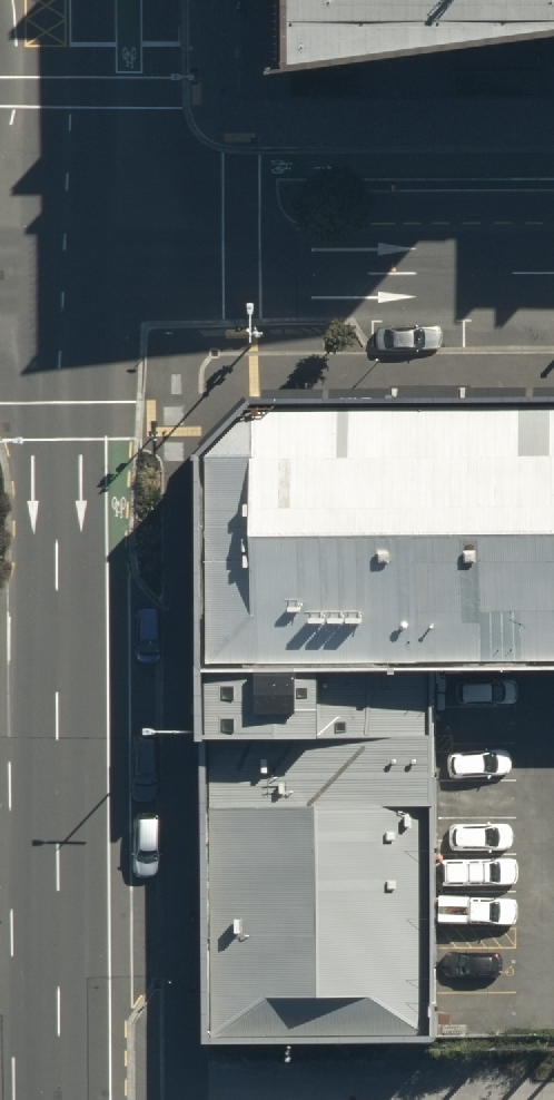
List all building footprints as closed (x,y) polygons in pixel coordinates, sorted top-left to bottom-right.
[(319,124),(319,143),(456,123),(553,108),(553,0),(318,0),(319,124)] [(260,400),(206,455),(209,736),(438,736),(438,706),(438,670),(553,669),(553,398),(260,400)] [(438,736),(209,736),(208,1040),(438,1041),(438,993),(438,928),(438,736)]
